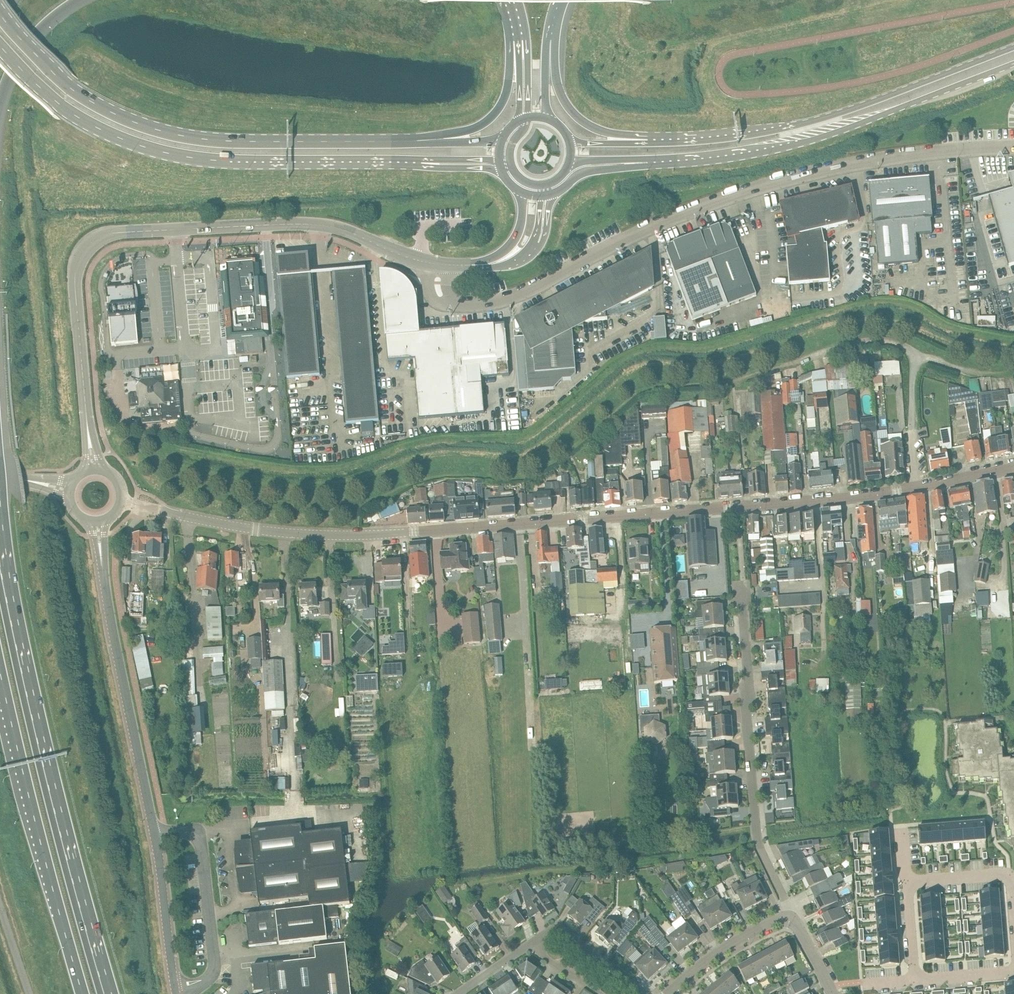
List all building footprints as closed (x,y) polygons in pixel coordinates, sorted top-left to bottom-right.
[(1009,175),(1013,190),(988,197),(1008,266),(1013,265),(1013,173),(1009,175)] [(916,235),(922,234),(932,233),(931,219),(933,219),(929,178),(869,184),(873,224),(875,224),(878,266),(918,262),(916,235)] [(782,204),(784,214),(789,237),(791,237),(793,247),(786,247),(789,284),(830,281),(827,244),(825,244),(822,229),(858,221),(850,188),(782,204)] [(667,252),(692,319),(756,295),(731,227),(731,225),(729,226),(726,224),(725,222),(723,223),(723,224),(710,229),(709,228),(708,228),(708,230),(708,231),(703,233),(703,232),(701,231),(700,231),(701,233),(670,244),(670,243),(667,244),(668,246),(667,249),(665,250),(666,252),(667,252)] [(605,312),(609,311),(653,288),(649,253),(556,301),(556,304),(553,303),(553,302),(546,303),(547,304),(545,304),(543,305),(541,306),(539,307),(538,308),(537,309),(536,310),(535,312),(534,313),(533,314),(532,316),(532,317),(532,318),(531,320),(531,322),(531,324),(531,326),(531,327),(531,328),(531,330),(523,330),(524,337),(514,338),(519,392),(554,389),(563,380),(571,379),(576,374),(572,327),(578,326),(606,319),(605,312)] [(287,378),(320,375),(311,274),(309,275),(307,257),(279,260),(281,276),(278,277),(287,378)] [(230,337),(264,335),(262,310),(263,310),(263,305),(259,305),(256,261),(224,263),(230,337)] [(123,274),(129,268),(122,262),(116,268),(123,274)] [(322,271),(337,271),(337,262),(322,262),(322,271)] [(346,424),(379,421),(367,279),(366,270),(366,269),(360,269),(360,270),(333,273),(334,283),(346,424)] [(457,367),(453,330),(419,332),(418,319),(417,308),(416,300),(416,297),(415,295),(414,292),(413,289),(412,287),(410,285),(408,282),(406,280),(404,279),(402,277),(400,276),(397,274),(394,273),(392,272),(389,272),(386,272),(383,271),(381,271),(380,271),(388,361),(415,359),(416,371),(415,371),(419,419),(457,415),(453,367),(457,367)] [(109,319),(110,321),(109,321),(109,324),(110,324),(112,345),(138,343),(136,317),(138,317),(137,306),(134,306),(133,306),(131,303),(132,302),(133,301),(134,300),(134,298),(134,290),(133,287),(117,289),(117,288),(106,289),(106,293),(107,293),(108,299),(108,303),(107,304),(108,306),(108,308),(109,319)] [(655,332),(651,333),(652,341),(667,339),(665,317),(654,318),(655,332)] [(995,317),(977,317),(977,326),(995,326),(995,317)] [(460,329),(453,330),(457,367),(453,367),(457,415),(484,413),(481,378),(509,376),(505,325),(494,326),(460,328),(460,329)] [(867,357),(854,358),(855,369),(868,368),(867,357)] [(852,424),(859,424),(857,398),(853,358),(825,367),(825,370),(827,391),(833,390),(837,426),(852,424)] [(899,361),(874,363),(876,376),(900,374),(899,361)] [(825,370),(811,373),(812,377),(813,395),(813,397),(814,407),(814,409),(827,408),(826,394),(828,394),(827,391),(825,370)] [(811,373),(808,374),(798,378),(799,382),(812,377),(811,373)] [(166,413),(166,415),(166,422),(182,420),(179,381),(168,382),(168,384),(165,384),(164,378),(142,380),(137,386),(138,395),(134,395),(134,394),(129,395),(131,408),(135,408),(135,407),(138,407),(139,408),(143,408),(143,411),(142,411),(143,424),(163,422),(162,414),(166,413)] [(978,379),(969,380),(971,391),(977,393),(980,393),(978,379)] [(782,384),(783,394),(783,404),(791,404),(790,393),(797,392),(797,380),(790,381),(790,383),(783,384),(782,384)] [(922,397),(932,396),(940,396),(941,407),(937,407),(938,419),(939,438),(940,438),(941,447),(937,447),(938,451),(928,453),(931,471),(950,468),(946,450),(952,449),(949,406),(948,384),(922,385),(922,397)] [(960,388),(948,384),(949,406),(964,403),(977,400),(978,400),(977,393),(971,391),(967,390),(960,388)] [(761,392),(765,452),(786,451),(781,391),(761,392)] [(1008,391),(992,392),(993,403),(1009,402),(1009,397),(1008,391)] [(993,403),(992,392),(978,394),(980,411),(994,410),(993,403)] [(748,394),(749,404),(750,414),(762,413),(760,393),(748,394)] [(706,400),(667,403),(669,434),(709,432),(706,400)] [(707,401),(707,406),(708,417),(713,416),(712,405),(719,405),(719,400),(707,401)] [(964,403),(971,436),(972,444),(965,445),(968,463),(981,460),(978,443),(980,443),(978,434),(981,434),(977,400),(964,403)] [(641,407),(642,417),(642,419),(667,418),(666,405),(641,407)] [(814,407),(806,408),(808,430),(816,430),(814,409),(814,407)] [(620,465),(622,465),(622,456),(626,456),(626,446),(641,445),(638,410),(619,427),(619,428),(618,428),(620,465)] [(727,432),(739,431),(738,417),(732,417),(726,417),(727,432)] [(597,505),(605,504),(604,485),(604,479),(604,468),(604,466),(620,465),(618,428),(594,449),(595,479),(597,505)] [(1008,437),(1003,438),(1002,428),(996,428),(996,429),(997,439),(1000,456),(1012,454),(1008,437)] [(990,429),(992,441),(984,442),(987,459),(1000,456),(997,439),(996,429),(990,429)] [(873,466),(869,433),(861,434),(862,446),(865,472),(866,482),(881,480),(880,465),(873,466)] [(904,475),(902,441),(889,443),(888,438),(880,439),(881,453),(884,453),(886,478),(904,476),(904,475)] [(711,446),(702,447),(703,459),(706,458),(707,474),(713,474),(711,446)] [(861,446),(852,448),(844,448),(845,451),(845,452),(840,452),(842,467),(846,466),(848,485),(865,483),(861,446)] [(671,485),(672,492),(673,502),(688,501),(685,487),(689,487),(689,483),(691,483),(689,467),(688,467),(685,451),(670,453),(672,471),(669,471),(671,482),(675,481),(675,485),(671,485)] [(787,464),(786,451),(773,452),(774,465),(777,465),(778,478),(775,478),(776,493),(788,493),(787,477),(786,464),(787,464)] [(819,460),(821,488),(834,487),(832,471),(826,471),(825,459),(819,460)] [(821,488),(819,460),(813,460),(814,473),(808,473),(810,489),(821,488)] [(802,492),(801,482),(800,465),(788,466),(790,493),(802,492)] [(653,484),(653,491),(654,501),(669,500),(668,483),(670,483),(669,477),(669,474),(668,468),(660,468),(661,483),(653,484)] [(765,495),(764,485),(763,473),(749,475),(749,470),(743,471),(744,484),(750,484),(751,496),(765,495)] [(729,473),(729,478),(730,497),(743,496),(741,472),(729,473)] [(560,496),(559,489),(559,482),(559,477),(544,478),(545,494),(527,495),(528,504),(528,503),(535,503),(535,511),(551,509),(550,497),(560,496)] [(645,486),(646,486),(645,477),(636,478),(636,484),(625,485),(625,497),(625,499),(626,499),(626,503),(643,502),(642,485),(645,484),(645,486)] [(730,497),(729,478),(717,479),(719,498),(730,497)] [(448,480),(447,484),(449,498),(456,497),(455,484),(455,481),(448,480)] [(581,485),(581,487),(583,507),(595,506),(593,480),(588,480),(588,485),(581,485)] [(1011,503),(1013,503),(1013,483),(1013,480),(1002,481),(1003,488),(1002,489),(1002,490),(1003,490),(1005,504),(1011,503)] [(993,481),(985,482),(986,493),(984,493),(987,512),(998,510),(993,481)] [(476,498),(466,499),(467,520),(479,519),(478,504),(484,503),(484,510),(482,484),(482,483),(475,482),(475,487),(476,498)] [(621,506),(619,482),(604,485),(605,504),(605,507),(621,506)] [(986,493),(985,482),(973,485),(977,514),(987,512),(984,493),(986,493)] [(449,498),(447,484),(440,484),(441,496),(434,497),(435,507),(429,507),(430,522),(444,521),(443,502),(448,502),(448,498),(449,498)] [(417,502),(429,501),(427,486),(416,489),(417,502)] [(583,507),(581,487),(569,488),(570,508),(583,507)] [(968,487),(958,489),(964,520),(969,520),(967,505),(971,504),(970,497),(968,487)] [(964,520),(958,489),(948,491),(950,501),(951,508),(956,507),(958,521),(964,520)] [(513,492),(499,493),(502,517),(515,516),(515,515),(514,501),(510,501),(509,496),(514,496),(513,492)] [(943,492),(931,495),(935,519),(933,519),(934,530),(941,529),(940,519),(939,514),(945,514),(945,509),(943,492)] [(502,517),(499,493),(485,494),(486,499),(491,498),(492,502),(487,503),(488,518),(502,517)] [(925,496),(907,498),(911,544),(928,543),(925,496)] [(467,520),(466,499),(454,500),(455,521),(467,520)] [(906,499),(897,500),(899,527),(908,526),(906,499)] [(897,500),(888,501),(889,520),(889,521),(889,528),(899,527),(897,500)] [(889,520),(888,501),(878,503),(880,534),(890,533),(889,528),(889,521),(889,520)] [(377,510),(380,520),(401,513),(397,503),(377,510)] [(408,524),(427,523),(426,508),(407,509),(408,524)] [(843,525),(841,508),(821,511),(823,540),(833,539),(833,541),(839,540),(837,526),(843,525)] [(862,553),(875,552),(872,508),(856,509),(858,541),(862,541),(862,553)] [(800,515),(801,535),(814,534),(813,514),(803,515),(803,516),(800,516),(800,515)] [(801,535),(800,515),(789,516),(789,517),(787,517),(786,517),(788,537),(788,536),(801,535)] [(758,516),(747,516),(748,535),(759,534),(758,516)] [(788,537),(786,517),(776,518),(776,519),(773,519),(774,538),(788,537)] [(686,520),(690,567),(717,565),(715,531),(705,532),(704,518),(686,520)] [(603,547),(602,528),(590,529),(592,556),(606,555),(606,547),(603,547)] [(971,539),(970,528),(963,529),(963,534),(964,539),(971,539)] [(598,583),(597,570),(591,571),(590,561),(589,542),(582,542),(581,529),(567,530),(568,549),(575,548),(576,554),(579,554),(580,571),(568,572),(571,616),(606,614),(604,582),(598,583)] [(547,532),(536,533),(538,563),(559,561),(559,557),(558,547),(548,548),(547,532)] [(147,548),(148,535),(133,534),(133,544),(129,544),(129,547),(132,547),(132,554),(133,554),(133,559),(140,560),(140,555),(147,555),(147,548)] [(148,535),(147,548),(153,548),(153,555),(163,555),(164,546),(161,546),(162,535),(148,535)] [(495,536),(496,546),(497,559),(515,558),(513,535),(495,536)] [(494,562),(493,552),(492,542),(489,542),(489,537),(477,538),(479,563),(494,562)] [(772,539),(759,539),(760,549),(761,563),(761,570),(774,570),(772,539)] [(647,540),(638,541),(639,549),(637,549),(638,564),(649,564),(647,540)] [(427,554),(426,541),(410,543),(411,555),(410,555),(412,579),(429,577),(427,554)] [(639,549),(638,541),(628,542),(630,571),(638,571),(638,564),(637,549),(639,549)] [(949,543),(937,544),(937,552),(950,550),(949,543)] [(467,559),(467,555),(466,545),(450,546),(451,552),(441,552),(442,569),(452,568),(452,571),(469,570),(469,559),(467,559)] [(761,563),(760,549),(750,549),(751,563),(761,563)] [(225,554),(226,564),(227,575),(233,575),(233,569),(239,569),(239,563),(239,553),(225,554)] [(834,554),(835,562),(846,561),(845,553),(834,554)] [(198,568),(197,578),(196,589),(216,590),(217,581),(218,571),(216,571),(217,555),(204,554),(203,568),(198,568)] [(825,563),(835,562),(834,554),(824,554),(825,563)] [(885,556),(877,557),(879,572),(886,571),(885,556)] [(375,565),(375,569),(376,579),(376,583),(385,582),(385,581),(402,581),(401,571),(401,561),(383,562),(383,564),(375,565)] [(475,566),(478,586),(487,585),(484,565),(475,566)] [(847,565),(835,566),(834,566),(837,596),(849,594),(849,588),(847,565)] [(988,585),(990,566),(979,565),(977,583),(988,585)] [(598,583),(604,582),(618,581),(617,568),(597,570),(598,583)] [(765,570),(766,582),(776,582),(775,570),(765,570)] [(152,571),(151,592),(163,592),(164,571),(152,571)] [(902,571),(892,572),(893,582),(903,581),(903,575),(902,571)] [(955,573),(937,575),(939,598),(953,597),(953,592),(957,592),(955,573)] [(675,581),(676,600),(689,599),(688,581),(675,581)] [(374,606),(367,606),(366,592),(366,582),(349,583),(349,587),(342,587),(341,585),(342,600),(357,599),(358,605),(356,605),(356,611),(363,610),(364,619),(375,618),(374,606)] [(929,582),(913,583),(916,604),(916,609),(932,608),(929,582)] [(916,604),(913,583),(904,584),(906,605),(916,604)] [(300,585),(300,592),(301,600),(309,600),(309,607),(321,607),(322,615),(329,615),(329,603),(321,603),(321,604),(317,604),(316,584),(300,585)] [(261,587),(261,597),(261,602),(278,602),(278,608),(285,608),(284,595),(279,595),(279,586),(261,587)] [(988,591),(976,592),(977,606),(989,606),(988,591)] [(425,614),(424,595),(414,596),(415,614),(425,614)] [(703,618),(723,616),(722,606),(711,607),(711,600),(696,602),(697,611),(695,611),(694,619),(703,618)] [(871,615),(870,600),(860,601),(861,615),(871,615)] [(633,610),(638,610),(648,609),(648,601),(637,601),(633,602),(628,602),(629,610),(633,610)] [(133,624),(146,624),(147,604),(134,603),(133,624)] [(490,642),(504,641),(501,605),(487,606),(490,642)] [(208,639),(222,638),(220,607),(206,608),(208,639)] [(478,612),(462,614),(465,643),(481,642),(478,612)] [(843,612),(832,614),(833,623),(844,622),(843,612)] [(723,616),(703,618),(704,629),(698,629),(699,636),(713,634),(713,628),(724,627),(723,616)] [(800,634),(801,645),(811,645),(810,616),(795,617),(796,634),(800,634)] [(762,622),(755,623),(756,640),(763,640),(762,622)] [(566,642),(587,641),(586,627),(566,628),(566,642)] [(679,681),(676,638),(675,628),(650,630),(651,640),(652,656),(654,683),(679,681)] [(331,653),(331,648),(330,634),(317,635),(318,654),(331,653)] [(713,634),(699,636),(700,652),(726,650),(725,640),(714,640),(713,634)] [(262,658),(261,638),(248,638),(249,659),(251,659),(261,659),(262,658)] [(365,638),(354,651),(362,658),(373,646),(365,638)] [(389,648),(383,648),(383,655),(405,654),(405,642),(396,642),(389,642),(389,648)] [(761,672),(784,670),(783,662),(776,662),(775,654),(782,653),(782,643),(774,643),(764,644),(764,654),(766,654),(767,663),(761,663),(761,672)] [(223,647),(203,647),(203,657),(211,657),(212,675),(224,675),(223,647)] [(784,650),(786,687),(797,686),(795,649),(784,650)] [(726,650),(700,652),(701,669),(716,668),(715,662),(727,661),(726,650)] [(150,662),(138,664),(142,682),(154,679),(150,662)] [(284,664),(265,665),(266,710),(276,710),(276,713),(283,713),(283,710),(285,709),(284,664)] [(403,664),(383,665),(383,676),(403,675),(403,664)] [(716,668),(701,669),(697,670),(698,676),(702,676),(703,686),(729,684),(728,673),(716,674),(716,668)] [(784,679),(784,670),(761,672),(762,681),(768,681),(769,689),(767,689),(768,699),(786,698),(785,688),(778,688),(777,680),(784,679)] [(377,690),(377,675),(355,676),(356,691),(377,690)] [(860,678),(846,678),(847,721),(861,720),(860,678)] [(829,679),(816,679),(817,692),(829,692),(829,679)] [(703,686),(704,701),(687,702),(688,710),(719,707),(718,696),(729,695),(729,690),(730,689),(730,686),(729,685),(729,684),(703,686)] [(786,698),(768,699),(769,709),(770,709),(771,718),(765,718),(766,727),(788,725),(787,717),(780,717),(780,709),(787,708),(786,698)] [(719,707),(688,710),(689,723),(693,723),(692,714),(705,713),(706,723),(712,722),(712,730),(732,728),(731,717),(720,718),(719,707)] [(659,716),(640,718),(641,733),(645,733),(645,742),(656,747),(666,740),(665,729),(659,726),(659,716)] [(1011,761),(1010,759),(1003,759),(1002,749),(1000,749),(1000,744),(1002,743),(1002,742),(1000,743),(999,736),(997,736),(997,730),(994,730),(993,721),(975,722),(976,724),(957,725),(958,732),(960,731),(961,746),(958,746),(959,752),(966,752),(966,759),(954,760),(955,775),(961,774),(962,782),(968,781),(968,779),(975,779),(975,783),(981,782),(981,780),(988,780),(988,784),(994,783),(994,781),(1001,781),(1002,793),(999,793),(1000,800),(1004,800),(1004,806),(1002,806),(1002,813),(1006,812),(1007,819),(1004,819),(1005,826),(1009,825),(1009,832),(1007,832),(1007,839),(1011,838),(1012,846),(1013,846),(1013,850),(1013,760),(1011,761)] [(788,725),(766,727),(766,736),(772,736),(773,744),(771,744),(772,754),(790,753),(789,743),(782,743),(782,735),(789,734),(788,725)] [(732,728),(712,730),(713,737),(707,737),(708,747),(722,746),(722,740),(733,739),(732,728)] [(201,733),(189,734),(190,745),(202,744),(201,733)] [(708,747),(708,754),(704,754),(704,764),(715,764),(735,762),(734,751),(723,752),(722,746),(708,747)] [(790,753),(772,754),(773,764),(774,764),(775,773),(769,773),(770,782),(792,780),(792,772),(784,772),(784,764),(791,763),(790,753)] [(735,762),(715,764),(716,774),(710,774),(710,781),(725,780),(724,774),(736,773),(735,762)] [(279,777),(278,789),(288,789),(288,778),(279,777)] [(725,780),(710,781),(706,781),(707,788),(717,787),(717,797),(737,796),(737,785),(725,786),(725,780)] [(792,780),(770,782),(771,791),(776,791),(777,799),(776,799),(776,810),(794,808),(794,798),(787,798),(786,790),(793,789),(792,780)] [(737,796),(717,797),(708,798),(710,809),(712,808),(713,817),(728,816),(727,808),(738,807),(737,796)] [(984,822),(973,823),(975,842),(986,841),(984,822)] [(962,823),(951,824),(953,843),(964,843),(962,823)] [(973,823),(962,823),(964,843),(975,842),(973,823)] [(951,824),(940,825),(942,844),(953,843),(951,824)] [(940,825),(929,826),(931,845),(942,844),(940,825)] [(310,908),(335,906),(350,904),(341,830),(302,835),(301,826),(251,832),(251,830),(252,845),(238,847),(240,865),(242,865),(243,869),(235,870),(236,871),(243,870),(243,874),(241,875),(243,893),(258,891),(259,906),(260,906),(260,904),(309,899),(310,908)] [(929,826),(918,827),(920,846),(931,845),(929,826)] [(889,842),(888,831),(869,832),(870,844),(889,842)] [(787,868),(805,859),(800,850),(812,848),(813,846),(813,840),(786,844),(776,846),(778,849),(779,849),(777,846),(787,845),(790,851),(792,850),(793,852),(780,859),(781,859),(782,858),(787,868)] [(890,853),(889,842),(870,844),(871,854),(890,853)] [(891,864),(890,853),(871,854),(872,865),(891,864)] [(810,856),(805,859),(787,868),(791,877),(790,878),(803,872),(804,874),(802,875),(804,879),(805,878),(825,869),(823,864),(820,863),(818,864),(814,855),(810,856)] [(714,857),(709,858),(714,867),(718,864),(714,857)] [(684,872),(682,862),(658,867),(664,874),(669,873),(669,874),(684,872)] [(892,874),(891,864),(872,865),(873,876),(892,874)] [(825,869),(805,878),(810,887),(808,888),(808,889),(821,882),(822,884),(820,885),(822,889),(843,879),(841,874),(838,874),(828,879),(823,870),(825,869)] [(893,885),(892,874),(873,876),(874,887),(893,885)] [(566,876),(563,883),(567,885),(564,892),(569,895),(578,879),(573,875),(566,876)] [(749,880),(745,882),(756,904),(767,898),(757,879),(751,882),(749,880)] [(843,879),(822,889),(824,893),(826,892),(827,894),(814,900),(814,901),(816,900),(820,909),(818,910),(819,910),(829,905),(838,900),(834,891),(845,886),(845,884),(843,879)] [(756,904),(745,882),(737,887),(736,884),(731,887),(732,889),(727,892),(732,903),(740,899),(746,909),(756,904)] [(894,896),(893,885),(874,887),(875,898),(894,896)] [(453,898),(448,891),(444,886),(436,892),(445,904),(453,898)] [(502,927),(503,928),(508,937),(515,932),(514,930),(525,922),(516,909),(521,905),(516,891),(507,898),(510,903),(497,912),(506,924),(502,927)] [(524,897),(527,909),(530,919),(536,914),(535,909),(537,908),(543,917),(555,909),(544,893),(537,898),(532,891),(524,897)] [(999,902),(999,891),(979,892),(980,903),(999,902)] [(690,914),(684,905),(679,896),(675,892),(670,895),(685,917),(690,914)] [(829,905),(831,909),(833,908),(834,910),(821,916),(822,917),(823,916),(828,925),(847,916),(842,907),(852,902),(853,899),(851,894),(838,900),(829,905)] [(717,895),(708,901),(721,923),(731,917),(726,908),(722,902),(717,895)] [(941,907),(940,896),(921,897),(922,908),(941,907)] [(595,920),(601,912),(605,908),(592,898),(587,905),(580,900),(568,915),(581,925),(589,915),(595,920)] [(895,911),(894,900),(875,901),(876,912),(895,911)] [(721,923),(708,901),(697,908),(711,929),(721,923)] [(684,905),(690,914),(697,924),(702,921),(690,902),(684,905)] [(999,902),(980,903),(981,914),(1000,913),(999,902)] [(471,910),(480,925),(489,919),(479,905),(471,910)] [(335,906),(310,908),(276,913),(246,916),(247,927),(249,927),(250,931),(251,935),(254,939),(256,943),(256,947),(266,946),(278,945),(278,944),(280,943),(280,944),(327,939),(325,918),(336,917),(335,906)] [(420,907),(415,911),(420,917),(425,914),(420,907)] [(941,918),(941,907),(922,908),(922,919),(941,918)] [(632,915),(624,925),(623,923),(621,923),(619,922),(617,922),(615,923),(614,925),(607,919),(596,933),(600,936),(599,938),(599,940),(604,944),(606,941),(610,944),(613,940),(619,944),(625,937),(638,921),(638,915),(633,911),(631,914),(632,915)] [(896,922),(895,911),(876,912),(877,923),(896,922)] [(1000,913),(981,914),(982,925),(1001,923),(1000,913)] [(828,925),(826,926),(828,930),(830,929),(831,931),(818,937),(819,937),(820,937),(825,946),(823,946),(823,947),(833,942),(836,948),(845,944),(849,942),(847,938),(843,937),(838,928),(849,923),(851,920),(848,915),(847,916),(828,925)] [(942,928),(941,918),(922,919),(923,930),(942,928)] [(897,932),(896,922),(877,923),(878,934),(897,932)] [(1001,923),(982,925),(983,936),(1002,934),(1001,923)] [(687,925),(677,932),(688,946),(697,939),(687,925)] [(471,935),(480,948),(486,956),(499,947),(484,926),(471,935)] [(655,928),(650,932),(664,949),(669,945),(663,938),(664,937),(656,927),(655,928)] [(943,939),(942,928),(923,930),(924,941),(943,939)] [(645,936),(644,937),(652,947),(653,946),(660,953),(664,949),(650,932),(645,936)] [(688,946),(677,932),(668,939),(672,945),(678,953),(688,946)] [(898,943),(897,932),(878,934),(878,945),(898,943)] [(1002,934),(983,936),(984,947),(1003,945),(1002,934)] [(452,956),(457,964),(463,972),(475,964),(470,957),(476,953),(466,937),(460,941),(455,945),(454,947),(458,952),(452,956)] [(617,951),(624,957),(633,945),(626,939),(617,951)] [(944,950),(943,939),(924,941),(925,951),(944,950)] [(776,946),(784,961),(794,956),(786,941),(776,946)] [(387,947),(386,950),(387,951),(392,954),(397,946),(390,942),(387,947)] [(197,943),(197,958),(207,958),(207,943),(197,943)] [(898,954),(898,943),(878,945),(879,955),(898,954)] [(263,992),(264,993),(351,993),(345,944),(315,948),(316,960),(284,964),(260,966),(252,967),(255,993),(263,992)] [(1003,945),(984,947),(985,958),(1004,956),(1003,945)] [(776,946),(767,951),(775,966),(784,961),(776,946)] [(650,948),(642,956),(657,972),(666,964),(654,951),(653,952),(650,948)] [(945,961),(944,950),(925,951),(926,963),(945,961)] [(775,966),(767,951),(757,956),(765,972),(775,966)] [(899,965),(898,954),(879,955),(880,967),(899,965)] [(657,972),(642,956),(634,964),(649,980),(657,972)] [(757,956),(747,962),(756,977),(765,972),(757,956)] [(409,976),(418,980),(427,984),(430,978),(433,976),(437,983),(450,975),(438,957),(426,965),(423,960),(413,967),(409,976)] [(516,971),(513,973),(519,982),(525,978),(526,978),(534,983),(542,972),(541,972),(528,963),(527,962),(527,963),(517,970),(516,970),(516,971)] [(756,977),(747,962),(738,967),(746,982),(756,977)] [(721,979),(732,993),(740,986),(730,972),(721,979)] [(499,983),(507,993),(513,993),(519,990),(508,976),(499,983)] [(721,979),(713,986),(719,993),(730,993),(732,993),(721,979)] [(807,990),(809,989),(808,986),(808,985),(805,979),(787,988),(790,993),(809,993),(807,990)] [(413,993),(424,993),(427,988),(412,980),(413,993)] [(539,990),(536,993),(557,993),(562,987),(553,981),(553,980),(546,990),(541,986),(539,990)] [(499,983),(490,989),(489,989),(492,993),(507,993),(499,983)] [(1005,984),(1006,993),(1013,993),(1013,984),(1005,984)] [(539,990),(533,985),(532,985),(528,991),(533,993),(536,993),(539,990)]
